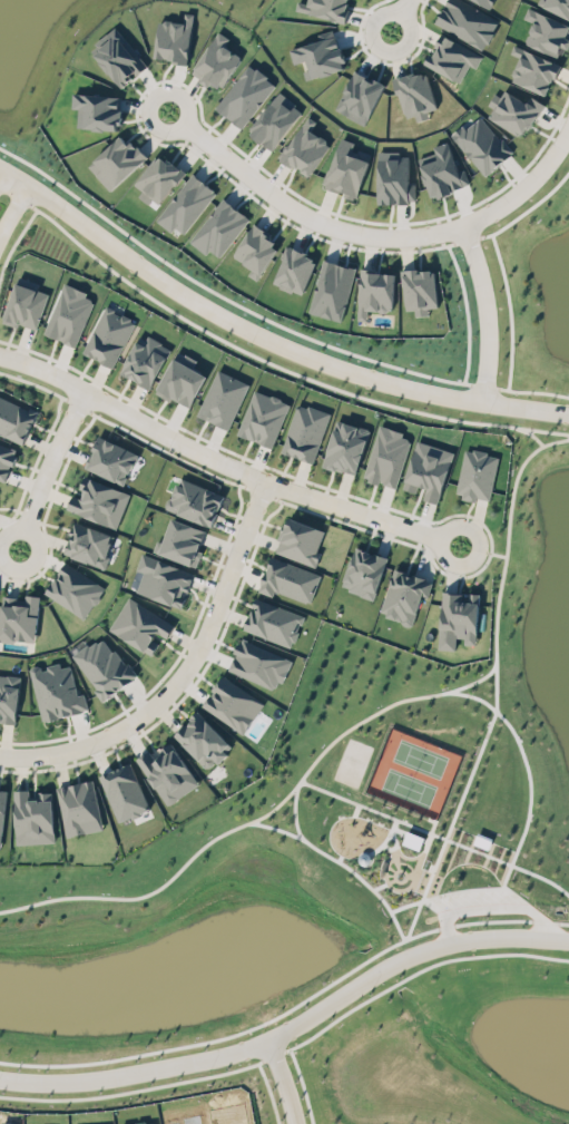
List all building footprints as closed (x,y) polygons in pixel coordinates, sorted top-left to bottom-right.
[(308,2),(298,0),(296,10),(344,22),(350,0),(309,0),(308,2)] [(444,1),(445,0),(466,0),(496,18),(493,27),(496,30),(481,49),(433,22),(442,9),(444,1)] [(537,4),(568,17),(568,0),(539,0),(537,4)] [(528,7),(524,18),(533,22),(525,42),(562,58),(568,41),(568,24),(528,7)] [(194,13),(185,12),(184,22),(159,19),(154,58),(188,62),(194,13)] [(147,65),(116,25),(90,46),(122,86),(147,65)] [(290,48),(294,63),(303,60),(308,78),(346,68),(335,28),(317,33),(318,40),(290,48)] [(224,45),(229,37),(218,30),(192,73),(222,90),(242,56),(224,45)] [(469,64),(476,67),(483,53),(440,34),(426,65),(461,81),(469,64)] [(548,94),(560,62),(513,45),(510,53),(519,56),(510,81),(548,94)] [(215,106),(241,127),(276,83),(249,62),(215,106)] [(385,84),(355,69),(334,109),(365,125),(385,84)] [(426,70),(395,78),(406,121),(429,115),(427,110),(436,107),(426,70)] [(526,101),(501,87),(490,105),(493,107),(488,117),(523,137),(543,102),(530,95),(526,101)] [(248,131),(271,150),(303,110),(280,92),(248,131)] [(121,95),(73,93),(72,107),(78,108),(77,128),(119,130),(121,95)] [(310,176),(330,143),(310,130),(316,121),(307,115),(280,157),(310,176)] [(485,175),(512,152),(481,115),(465,128),(462,125),(451,134),(485,175)] [(88,165),(111,190),(146,157),(122,132),(88,165)] [(356,197),(371,154),(351,147),(353,141),(340,136),(323,186),(356,197)] [(432,144),(445,138),(455,165),(465,169),(469,175),(463,183),(455,183),(449,188),(444,188),(440,189),(435,194),(434,190),(429,192),(419,160),(435,154),(432,144)] [(375,149),(375,201),(406,201),(406,197),(413,197),(413,183),(408,183),(409,158),(405,149),(375,149)] [(134,183),(142,189),(140,193),(158,207),(185,172),(158,152),(134,183)] [(184,233),(217,191),(192,172),(156,219),(172,232),(176,226),(184,233)] [(222,257),(249,215),(220,197),(191,242),(207,253),(209,249),(222,257)] [(251,225),(233,256),(252,267),(248,274),(258,280),(280,243),(251,225)] [(315,256),(286,247),(275,285),(304,294),(315,256)] [(309,312),(341,320),(355,267),(322,258),(309,312)] [(435,304),(431,264),(419,265),(419,263),(399,265),(403,310),(413,309),(413,315),(426,313),(425,305),(435,304)] [(394,271),(360,270),(358,319),(367,319),(367,309),(392,310),(394,271)] [(18,274),(37,280),(36,284),(38,285),(38,289),(47,291),(41,319),(37,319),(35,326),(18,321),(17,324),(2,320),(18,274)] [(75,346),(94,299),(85,296),(87,291),(64,282),(44,333),(75,346)] [(105,303),(80,350),(112,365),(135,322),(129,320),(131,316),(120,311),(119,313),(111,310),(112,307),(110,305),(105,303)] [(121,373),(152,387),(170,346),(139,333),(121,373)] [(177,350),(158,383),(159,384),(155,391),(168,400),(171,394),(186,403),(206,372),(194,363),(194,356),(186,351),(184,353),(177,350)] [(250,383),(218,368),(197,415),(229,429),(250,383)] [(254,388),(236,431),(269,444),(287,402),(282,400),(282,395),(273,392),(271,394),(254,388)] [(22,443),(0,434),(0,395),(23,405),(24,402),(39,409),(28,434),(26,433),(22,443)] [(328,410),(295,403),(283,453),(316,461),(328,410)] [(336,417),(322,465),(331,463),(337,468),(342,466),(349,467),(354,470),(369,428),(359,426),(359,422),(344,417),(336,417)] [(396,487),(411,435),(379,425),(364,478),(396,487)] [(85,467),(124,484),(138,453),(99,435),(85,467)] [(453,450),(416,440),(403,488),(421,493),(420,497),(438,503),(453,450)] [(7,480),(17,447),(0,442),(0,478),(7,480)] [(489,499),(499,455),(465,448),(455,495),(477,500),(477,497),(489,499)] [(66,510),(118,527),(130,491),(84,476),(78,493),(73,491),(66,510)] [(176,479),(170,496),(167,497),(165,500),(164,504),(166,506),(210,525),(223,496),(206,489),(203,483),(182,476),(179,481),(176,479)] [(151,549),(195,566),(202,548),(198,547),(205,529),(194,521),(174,514),(164,539),(157,537),(151,549)] [(316,566),(321,551),(317,550),(325,529),(287,516),(275,551),(316,566)] [(115,534),(75,520),(64,554),(104,567),(115,534)] [(342,584),(350,586),(347,588),(360,593),(360,595),(373,597),(389,554),(383,551),(375,548),(370,549),(366,545),(354,541),(342,584)] [(193,570),(142,553),(136,569),(143,571),(136,592),(182,607),(185,597),(184,597),(193,570)] [(321,573),(271,555),(258,590),(273,595),(275,590),(310,603),(321,573)] [(45,593),(86,618),(105,587),(64,561),(45,593)] [(393,565),(380,608),(385,610),(384,613),(393,615),(392,617),(401,620),(402,623),(403,623),(406,624),(410,624),(421,594),(428,594),(431,580),(424,580),(426,575),(423,573),(419,567),(401,564),(393,565)] [(479,593),(442,591),(439,648),(456,649),(456,637),(465,637),(464,643),(477,644),(479,593)] [(0,619),(0,638),(34,643),(41,595),(26,593),(25,598),(4,595),(0,619)] [(129,594),(109,627),(116,632),(124,634),(150,653),(156,645),(149,641),(156,632),(167,636),(171,627),(175,624),(129,594)] [(244,631),(293,646),(303,613),(254,598),(244,631)] [(136,673),(102,698),(95,688),(97,686),(71,654),(88,642),(89,644),(96,638),(97,641),(102,636),(112,648),(115,646),(124,657),(126,656),(134,666),(131,667),(136,673)] [(229,671),(275,687),(278,680),(284,681),(292,657),(240,639),(229,671)] [(41,720),(88,710),(85,692),(77,694),(71,664),(61,667),(60,663),(41,667),(40,664),(30,666),(41,720)] [(0,719),(14,722),(19,674),(0,672),(0,716),(0,719)] [(223,673),(263,701),(241,733),(200,704),(205,700),(208,694),(212,693),(212,687),(216,681),(223,673)] [(233,747),(198,710),(173,734),(208,770),(233,747)] [(168,803),(135,758),(149,746),(155,755),(165,749),(161,744),(171,737),(202,779),(168,803)] [(149,810),(132,762),(100,773),(117,821),(149,810)] [(56,784),(68,783),(76,778),(82,779),(90,775),(101,827),(67,834),(56,784)] [(14,788),(22,785),(29,786),(30,794),(38,794),(38,790),(40,788),(46,788),(50,790),(52,795),(55,840),(16,842),(14,788)]
